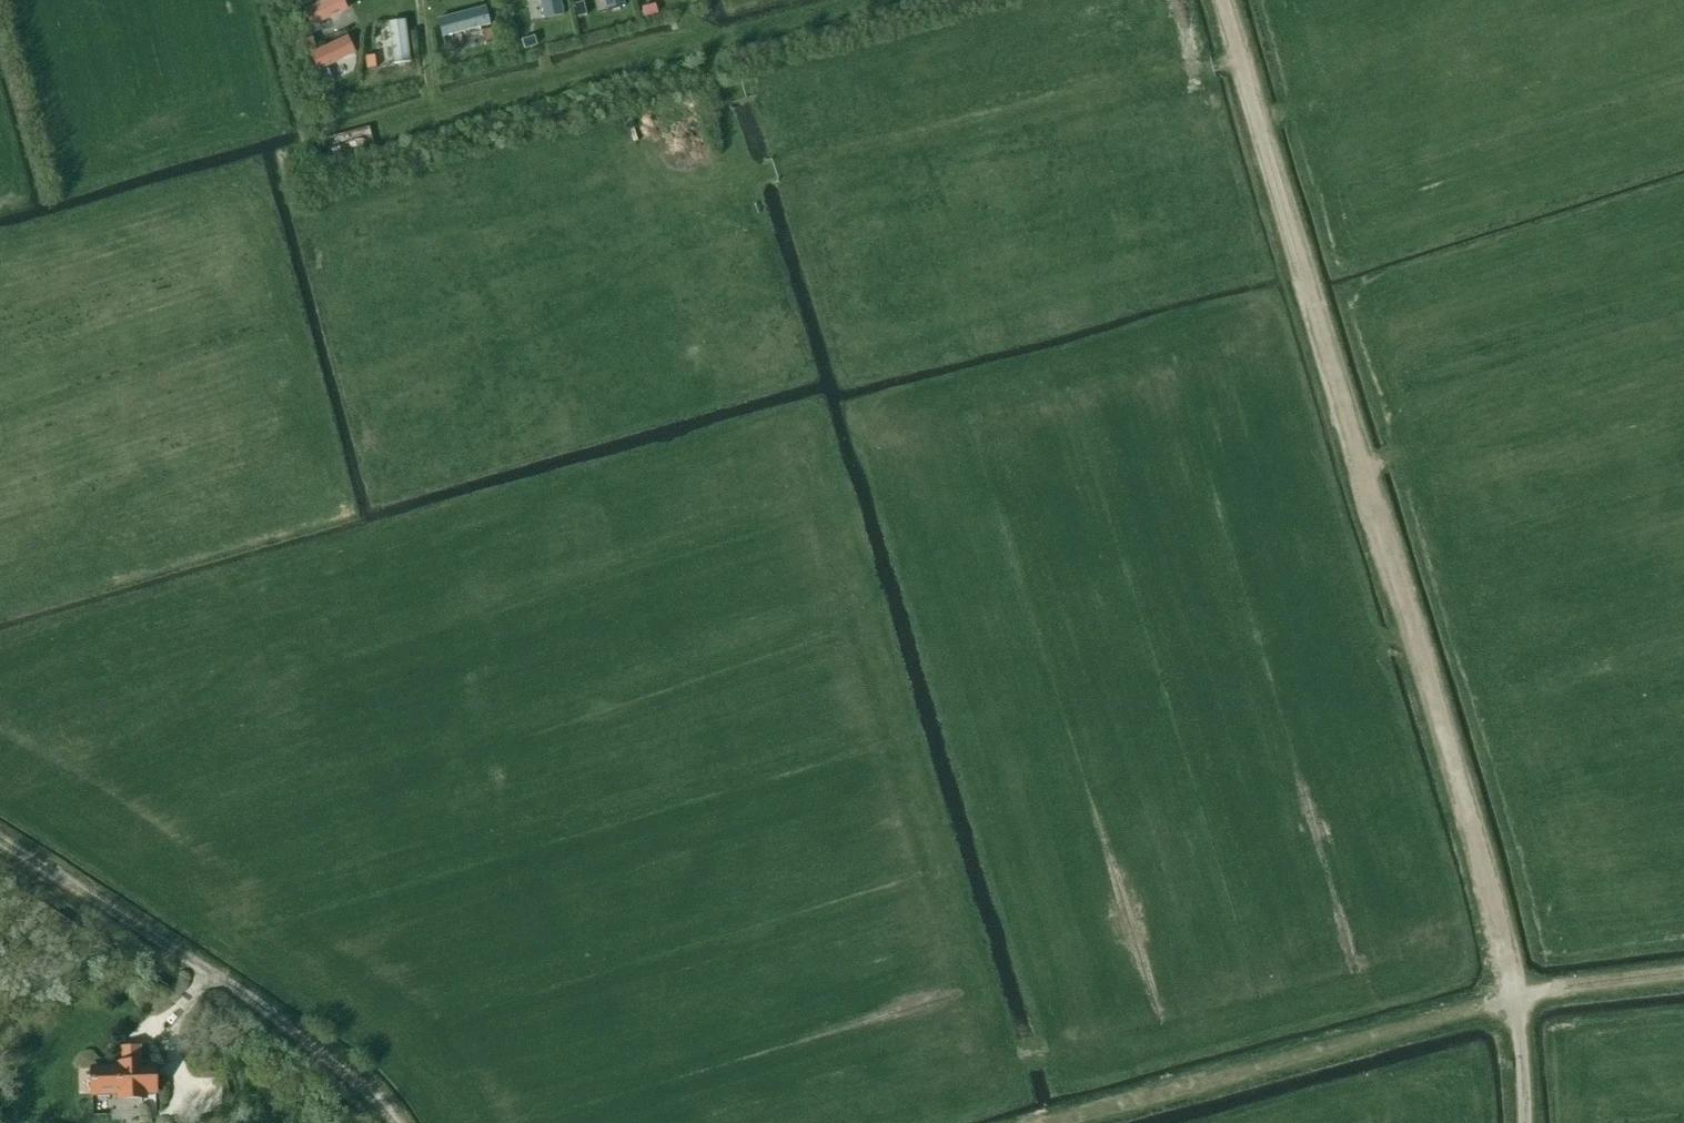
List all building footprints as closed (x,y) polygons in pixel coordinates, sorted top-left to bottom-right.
[(311,29),(349,13),(344,0),(328,0),(303,10),(311,29)] [(531,18),(544,16),(545,21),(566,17),(562,0),(527,0),(531,18)] [(623,8),(622,0),(591,0),(593,12),(623,8)] [(583,3),(574,5),(577,18),(586,16),(583,3)] [(655,5),(642,9),(645,18),(657,14),(655,5)] [(475,40),(471,20),(435,27),(439,47),(475,40)] [(402,25),(373,28),(377,69),(406,66),(402,25)] [(483,34),(486,47),(495,44),(492,31),(483,34)] [(534,37),(521,41),(524,50),(537,46),(534,37)] [(354,50),(349,38),(318,51),(323,64),(354,50)] [(304,41),(307,54),(316,52),(313,39),(304,41)] [(375,57),(366,58),(368,71),(376,70),(375,57)] [(328,70),(319,74),(325,86),(333,82),(328,70)] [(119,1068),(92,1069),(93,1095),(120,1094),(120,1100),(144,1099),(144,1093),(156,1093),(155,1067),(143,1068),(143,1064),(119,1064),(119,1068)]
